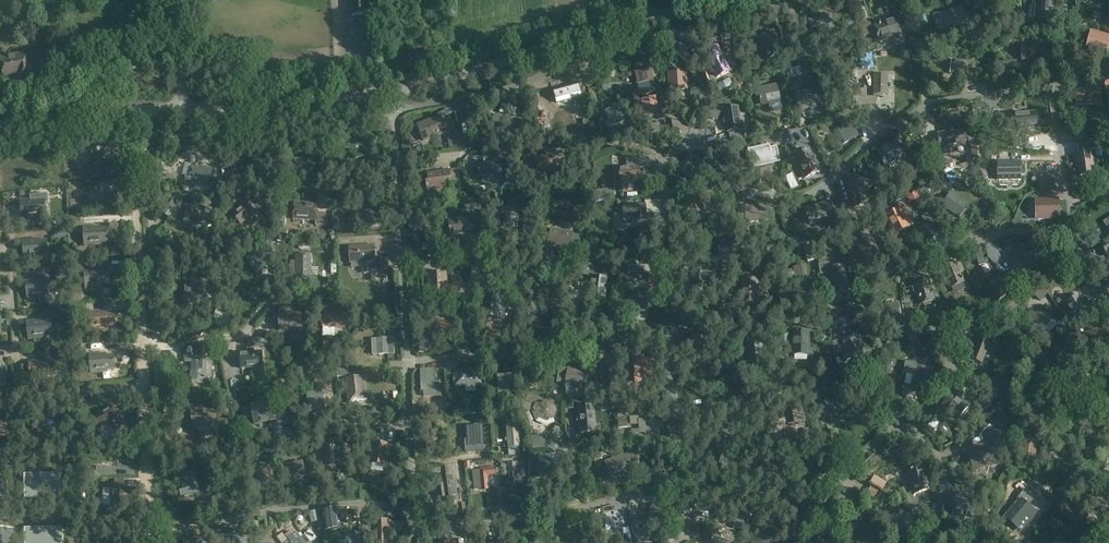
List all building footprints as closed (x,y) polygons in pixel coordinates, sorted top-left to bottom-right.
[(351,16),(369,15),(368,0),(350,0),(351,16)] [(1057,13),(1055,12),(1055,0),(1035,0),(1034,19),(1057,21),(1057,13)] [(36,6),(30,8),(34,17),(40,14),(36,6)] [(964,6),(934,15),(939,31),(969,22),(964,6)] [(21,12),(23,18),(31,15),(29,9),(21,12)] [(835,37),(830,14),(809,19),(810,25),(814,24),(815,27),(824,25),(827,39),(835,37)] [(863,36),(873,33),(871,23),(870,23),(868,17),(859,19),(863,36)] [(901,34),(897,18),(874,25),(879,40),(901,34)] [(1086,49),(1108,55),(1108,50),(1108,36),(1091,32),(1086,49)] [(48,45),(46,33),(27,37),(29,48),(48,45)] [(1021,61),(1046,61),(1046,44),(1021,45),(1021,48),(1020,49),(1020,56),(1021,57),(1021,61)] [(42,60),(55,57),(53,47),(40,50),(42,60)] [(717,49),(705,56),(719,79),(732,72),(717,49)] [(36,81),(33,66),(27,67),(24,53),(0,58),(0,59),(4,81),(17,78),(19,84),(36,81)] [(970,76),(972,63),(953,60),(951,73),(970,76)] [(654,81),(649,61),(633,65),(637,85),(654,81)] [(777,75),(783,74),(782,70),(776,70),(775,66),(771,65),(767,67),(768,72),(770,74),(770,77),(777,76),(777,75)] [(791,69),(793,78),(803,76),(801,67),(791,69)] [(686,72),(669,73),(670,90),(687,89),(686,72)] [(887,94),(888,74),(874,74),(874,94),(887,94)] [(748,89),(757,88),(756,80),(747,81),(748,89)] [(610,81),(601,83),(603,90),(612,89),(610,81)] [(557,104),(558,104),(559,109),(570,105),(569,101),(582,97),(578,84),(553,90),(557,104)] [(761,107),(782,104),(777,85),(758,88),(761,107)] [(813,89),(795,92),(801,112),(818,109),(813,89)] [(1086,106),(1101,108),(1103,95),(1079,91),(1078,101),(1087,102),(1086,106)] [(648,122),(664,118),(661,109),(658,110),(655,97),(642,101),(648,122)] [(982,100),(971,103),(973,112),(984,109),(982,100)] [(618,106),(605,111),(609,122),(606,124),(608,129),(625,121),(625,120),(618,106)] [(736,106),(722,109),(726,132),(740,129),(736,106)] [(451,108),(444,110),(447,116),(454,113),(451,108)] [(1014,131),(1038,129),(1037,113),(1013,114),(1014,131)] [(509,117),(495,115),(492,127),(507,130),(509,117)] [(439,116),(435,118),(424,122),(426,126),(420,128),(424,140),(445,132),(439,116)] [(858,135),(851,122),(837,129),(845,143),(858,135)] [(966,147),(964,130),(954,131),(954,130),(946,131),(946,132),(938,133),(941,151),(942,151),(943,157),(949,156),(948,150),(966,147)] [(885,168),(907,158),(898,141),(877,151),(885,168)] [(1095,175),(1092,149),(1098,149),(1097,143),(1078,145),(1079,153),(1075,153),(1077,169),(1079,168),(1080,177),(1095,175)] [(775,161),(772,148),(767,149),(766,147),(746,152),(751,170),(771,165),(770,162),(775,161)] [(794,157),(804,180),(820,173),(810,149),(794,157)] [(562,156),(561,151),(548,154),(548,153),(543,154),(543,155),(535,157),(537,168),(558,163),(557,157),(562,156)] [(92,165),(91,165),(92,180),(115,179),(114,164),(103,164),(102,157),(92,157),(92,165)] [(585,157),(573,159),(568,161),(570,166),(587,163),(585,157)] [(77,158),(68,159),(73,182),(81,181),(77,158)] [(627,167),(619,167),(619,168),(620,176),(620,182),(621,184),(641,182),(639,158),(626,159),(627,167)] [(294,175),(316,174),(316,160),(294,161),(294,175)] [(503,178),(500,160),(478,162),(480,181),(503,178)] [(954,170),(952,160),(946,161),(948,172),(954,170)] [(1020,162),(998,162),(999,180),(1020,180),(1020,162)] [(258,181),(254,164),(244,167),(244,168),(231,172),(235,187),(258,181)] [(193,165),(189,176),(185,175),(183,184),(195,188),(197,182),(209,185),(213,171),(193,165)] [(34,187),(42,187),(41,166),(33,166),(34,187)] [(427,191),(447,189),(446,179),(452,178),(450,169),(427,172),(429,182),(426,183),(427,191)] [(612,173),(615,189),(621,188),(618,172),(612,173)] [(559,178),(551,181),(553,189),(561,187),(559,178)] [(853,209),(870,204),(863,179),(846,183),(853,209)] [(233,192),(230,182),(223,183),(226,193),(233,192)] [(926,187),(921,190),(924,196),(930,193),(926,187)] [(918,188),(905,195),(908,200),(921,194),(918,188)] [(93,191),(93,199),(108,199),(108,191),(93,191)] [(32,201),(20,202),(22,219),(39,217),(38,215),(46,214),(45,202),(47,201),(47,195),(32,197),(32,201)] [(968,204),(954,195),(945,208),(959,218),(968,204)] [(255,207),(250,200),(232,215),(241,226),(247,221),(253,228),(265,217),(260,212),(261,210),(257,205),(255,207)] [(517,223),(518,208),(524,208),(524,201),(509,200),(508,207),(501,207),(501,213),(505,214),(505,223),(517,223)] [(709,215),(707,200),(692,201),(693,217),(709,215)] [(830,201),(806,208),(809,217),(816,215),(818,222),(836,217),(837,223),(839,228),(844,227),(842,222),(844,221),(841,209),(833,211),(830,201)] [(1058,201),(1039,201),(1040,218),(1058,218),(1058,201)] [(324,226),(325,214),(317,213),(318,205),(294,203),(292,220),(316,222),(316,225),(324,226)] [(768,204),(760,205),(737,207),(739,218),(746,218),(747,222),(760,220),(760,222),(770,221),(768,204)] [(206,206),(204,212),(196,210),(197,208),(188,206),(184,222),(202,226),(206,227),(211,207),(206,206)] [(647,221),(646,206),(624,207),(625,223),(647,221)] [(905,206),(883,217),(893,236),(914,226),(905,206)] [(574,207),(573,220),(580,221),(582,208),(574,207)] [(379,209),(373,210),(352,214),(355,227),(365,225),(365,227),(382,224),(379,209)] [(1092,216),(1099,230),(1108,225),(1108,212),(1107,209),(1092,216)] [(69,227),(81,226),(81,216),(69,216),(69,227)] [(474,218),(449,220),(451,238),(475,236),(475,234),(474,218)] [(880,254),(875,244),(868,233),(875,229),(869,220),(862,224),(865,229),(852,236),(867,262),(880,254)] [(437,256),(434,227),(426,228),(430,257),(437,256)] [(101,242),(109,242),(108,229),(95,230),(95,228),(83,228),(84,246),(101,245),(101,242)] [(55,230),(56,240),(68,239),(67,229),(55,230)] [(572,247),(573,234),(551,230),(549,244),(572,247)] [(1100,244),(1108,257),(1108,256),(1108,238),(1100,244)] [(299,241),(300,250),(310,250),(310,240),(299,241)] [(41,255),(48,254),(47,242),(34,243),(34,241),(22,242),(24,259),(41,257),(41,255)] [(734,257),(735,241),(720,241),(719,256),(734,257)] [(375,245),(349,247),(349,248),(349,256),(350,264),(351,264),(368,263),(376,262),(375,245)] [(271,247),(249,257),(255,269),(277,259),(271,247)] [(979,266),(986,265),(981,248),(974,250),(979,266)] [(785,257),(782,251),(776,254),(779,260),(785,257)] [(1021,281),(1037,264),(1026,253),(1009,270),(1010,271),(1006,275),(1015,284),(1019,280),(1021,281)] [(295,255),(295,279),(312,279),(312,277),(311,268),(311,255),(295,255)] [(585,258),(583,275),(592,276),(594,259),(585,258)] [(965,283),(961,273),(965,271),(961,261),(941,268),(942,270),(937,272),(941,282),(947,280),(950,288),(965,283)] [(809,286),(805,266),(794,268),(795,270),(792,270),(791,269),(780,271),(783,283),(794,281),(793,278),(796,278),(797,281),(799,280),(800,287),(809,286)] [(844,267),(828,270),(832,294),(848,292),(844,267)] [(68,268),(56,269),(56,279),(68,278),(68,268)] [(102,285),(110,285),(109,272),(96,273),(96,271),(84,272),(85,289),(102,288),(102,285)] [(446,272),(427,274),(429,296),(448,295),(446,272)] [(991,278),(988,275),(985,278),(988,281),(980,287),(996,305),(1007,295),(992,277),(991,278)] [(608,279),(590,277),(588,298),(606,300),(608,279)] [(930,305),(931,303),(931,302),(936,301),(929,280),(912,285),(919,306),(924,304),(924,305),(926,306),(930,305)] [(44,295),(52,294),(50,282),(38,283),(37,281),(26,282),(28,299),(44,297),(44,295)] [(205,283),(191,284),(191,290),(185,290),(185,301),(205,301),(205,283)] [(1079,295),(1070,301),(1064,305),(1075,321),(1098,307),(1092,297),(1084,303),(1079,295)] [(541,307),(556,310),(558,299),(543,296),(541,307)] [(507,299),(489,297),(487,318),(505,320),(507,299)] [(74,314),(87,313),(86,303),(74,304),(74,314)] [(899,303),(879,306),(881,320),(886,320),(887,328),(905,326),(904,315),(901,316),(899,303)] [(302,332),(302,313),(290,313),(291,304),(279,304),(278,331),(302,332)] [(1041,333),(1054,320),(1042,307),(1028,321),(1041,333)] [(57,318),(71,316),(70,308),(56,309),(57,318)] [(215,310),(213,318),(225,322),(227,314),(215,310)] [(914,311),(906,311),(908,329),(917,328),(916,310),(914,311)] [(346,312),(334,311),(323,311),(322,327),(335,328),(346,329),(347,325),(345,325),(346,312)] [(107,326),(115,326),(114,313),(102,314),(102,312),(90,313),(91,330),(108,329),(107,326)] [(866,314),(853,316),(855,326),(860,325),(861,332),(868,331),(867,324),(868,324),(866,314)] [(452,317),(428,317),(428,337),(444,337),(444,336),(451,336),(451,332),(452,332),(452,317)] [(45,335),(53,335),(51,322),(39,324),(38,321),(27,322),(29,340),(45,338),(45,335)] [(1087,353),(1104,348),(1098,327),(1081,332),(1087,353)] [(793,341),(793,356),(795,356),(795,361),(808,360),(808,356),(809,356),(810,333),(793,333),(793,341)] [(943,342),(937,334),(927,342),(933,349),(943,342)] [(704,356),(703,336),(692,337),(692,347),(695,347),(695,356),(704,356)] [(840,340),(844,363),(855,361),(856,361),(861,360),(862,359),(864,358),(860,336),(840,340)] [(261,338),(249,339),(250,348),(262,347),(262,346),(261,338)] [(265,339),(261,338),(262,346),(272,345),(267,338),(265,339)] [(393,354),(393,338),(377,339),(378,354),(393,354)] [(981,364),(989,344),(979,340),(976,348),(974,347),(972,353),(969,352),(965,360),(974,364),(974,361),(981,364)] [(1020,362),(1026,346),(1013,341),(1007,358),(1020,362)] [(1060,368),(1069,364),(1061,345),(1052,349),(1060,368)] [(59,359),(71,358),(70,349),(58,350),(59,359)] [(332,350),(325,352),(328,360),(335,357),(332,350)] [(242,369),(263,367),(262,352),(240,354),(242,369)] [(107,369),(115,369),(114,356),(101,357),(101,355),(89,356),(91,373),(107,372),(107,369)] [(204,378),(204,377),(211,377),(212,362),(205,362),(205,359),(201,359),(201,358),(193,357),(186,357),(185,362),(192,363),(191,377),(204,378)] [(340,367),(347,363),(344,358),(337,362),(340,367)] [(635,360),(635,382),(651,382),(651,360),(635,360)] [(47,376),(55,375),(53,362),(41,364),(40,361),(29,363),(31,380),(47,378),(47,376)] [(916,367),(916,365),(906,362),(904,373),(914,375),(912,387),(925,390),(929,370),(916,367)] [(349,376),(348,368),(337,369),(337,377),(349,376)] [(434,369),(420,369),(421,391),(423,391),(424,397),(434,396),(441,396),(441,390),(441,382),(440,382),(435,382),(434,369)] [(565,383),(564,387),(565,387),(566,387),(575,389),(576,389),(581,390),(582,384),(587,385),(589,372),(568,369),(567,372),(565,383)] [(457,372),(453,372),(453,380),(454,386),(464,386),(480,385),(480,389),(487,389),(487,373),(484,373),(484,375),(480,375),(480,371),(458,371),(457,372)] [(537,380),(538,373),(530,372),(529,379),(537,380)] [(304,380),(311,385),(316,380),(309,374),(304,380)] [(514,375),(497,376),(497,396),(515,395),(514,375)] [(346,378),(348,403),(373,400),(372,390),(365,391),(363,391),(361,376),(346,378)] [(286,380),(276,380),(276,391),(285,391),(286,380)] [(321,385),(315,386),(316,390),(307,392),(309,408),(324,406),(321,385)] [(228,393),(230,403),(237,401),(235,392),(228,393)] [(941,407),(958,421),(970,406),(953,392),(941,407)] [(977,402),(983,412),(991,407),(984,398),(977,402)] [(843,415),(832,405),(827,401),(815,414),(822,421),(826,417),(831,422),(833,420),(836,423),(843,415)] [(270,402),(242,409),(245,420),(253,418),(255,425),(275,420),(270,402)] [(536,403),(532,412),(536,422),(539,419),(546,421),(554,419),(557,412),(554,405),(547,402),(540,405),(536,403)] [(597,432),(595,405),(577,406),(578,418),(577,418),(577,423),(579,422),(580,433),(597,432)] [(117,430),(126,425),(114,406),(95,417),(100,427),(111,421),(117,430)] [(198,408),(190,409),(193,430),(199,429),(200,436),(210,435),(208,417),(203,417),(202,411),(198,411),(198,408)] [(809,422),(806,411),(799,412),(801,423),(809,422)] [(33,431),(51,435),(54,422),(36,418),(33,431)] [(639,430),(631,430),(632,443),(640,443),(657,441),(655,419),(639,420),(639,425),(639,430)] [(1099,435),(1090,419),(1080,425),(1085,434),(1088,432),(1092,439),(1099,435)] [(619,428),(627,427),(626,420),(618,421),(619,428)] [(508,448),(520,447),(518,421),(506,422),(508,448)] [(0,424),(0,438),(10,437),(9,423),(0,424)] [(484,444),(483,427),(468,428),(469,445),(466,445),(467,451),(478,451),(478,453),(488,452),(487,444),(484,444)] [(440,446),(438,430),(432,431),(432,435),(426,436),(427,447),(440,446)] [(797,431),(775,431),(775,448),(797,448),(797,431)] [(1001,443),(999,438),(991,441),(993,447),(987,449),(987,447),(967,454),(974,472),(993,465),(993,466),(998,464),(998,462),(1002,460),(1000,457),(998,458),(996,454),(1005,451),(1002,443),(1001,443)] [(1023,438),(1021,457),(1036,459),(1038,440),(1023,438)] [(755,453),(762,450),(757,441),(751,445),(755,453)] [(335,446),(326,446),(327,462),(335,461),(335,460),(340,460),(340,462),(351,462),(351,445),(339,445),(339,447),(335,448),(335,446)] [(393,449),(374,446),(372,461),(380,462),(386,463),(387,459),(391,460),(393,449)] [(633,460),(630,454),(610,462),(612,468),(608,469),(610,476),(614,474),(616,478),(637,470),(635,466),(639,465),(637,458),(633,460)] [(551,458),(532,459),(532,479),(546,478),(546,473),(551,473),(551,458)] [(286,479),(306,477),(304,461),(284,464),(286,479)] [(252,471),(245,472),(247,485),(254,484),(254,487),(274,484),(271,465),(271,462),(251,465),(252,471)] [(518,495),(517,478),(525,478),(525,463),(509,464),(509,473),(508,473),(509,495),(518,495)] [(97,475),(113,475),(113,467),(97,467),(97,475)] [(907,473),(913,496),(931,490),(925,467),(907,473)] [(1055,479),(1058,469),(1051,467),(1048,477),(1055,479)] [(474,491),(482,490),(489,490),(487,477),(496,476),(495,468),(480,469),(480,471),(472,472),(474,491)] [(195,470),(182,472),(185,496),(198,494),(195,470)] [(25,496),(59,495),(59,475),(25,476),(25,496)] [(443,504),(458,502),(454,476),(439,479),(443,504)] [(874,499),(878,491),(871,487),(867,495),(874,499)] [(113,508),(128,507),(128,488),(112,488),(113,508)] [(245,506),(241,492),(231,495),(234,508),(245,506)] [(956,492),(951,515),(970,519),(975,496),(974,496),(974,494),(967,492),(967,494),(956,492)] [(916,511),(921,500),(907,493),(902,503),(916,511)] [(1019,531),(1034,515),(1025,508),(1031,502),(1022,495),(1017,501),(1021,504),(1006,520),(1019,531)] [(1088,516),(1106,520),(1108,512),(1108,503),(1092,499),(1088,516)] [(667,508),(656,507),(647,505),(646,509),(643,509),(643,511),(645,512),(644,521),(653,523),(653,520),(664,521),(667,508)] [(340,529),(338,510),(323,512),(325,531),(340,529)] [(620,535),(625,523),(617,512),(604,513),(602,517),(598,517),(600,534),(604,534),(606,537),(620,535)] [(893,527),(905,541),(921,527),(908,513),(893,527)] [(377,542),(389,542),(389,537),(396,537),(396,525),(389,525),(388,519),(378,519),(378,526),(377,542)] [(858,542),(880,542),(880,527),(858,526),(858,542)] [(1,529),(1,542),(14,542),(13,529),(2,529),(1,529)] [(25,529),(26,542),(62,542),(61,529),(25,529)] [(819,530),(815,542),(830,542),(833,534),(819,530)] [(285,536),(291,542),(310,542),(305,535),(301,538),(297,532),(294,535),(291,531),(285,536)] [(225,535),(228,542),(249,542),(246,533),(237,536),(236,532),(225,535)] [(712,542),(733,542),(735,541),(723,534),(720,539),(716,537),(712,542)] [(751,540),(751,542),(778,542),(777,534),(764,536),(764,538),(751,540)]
